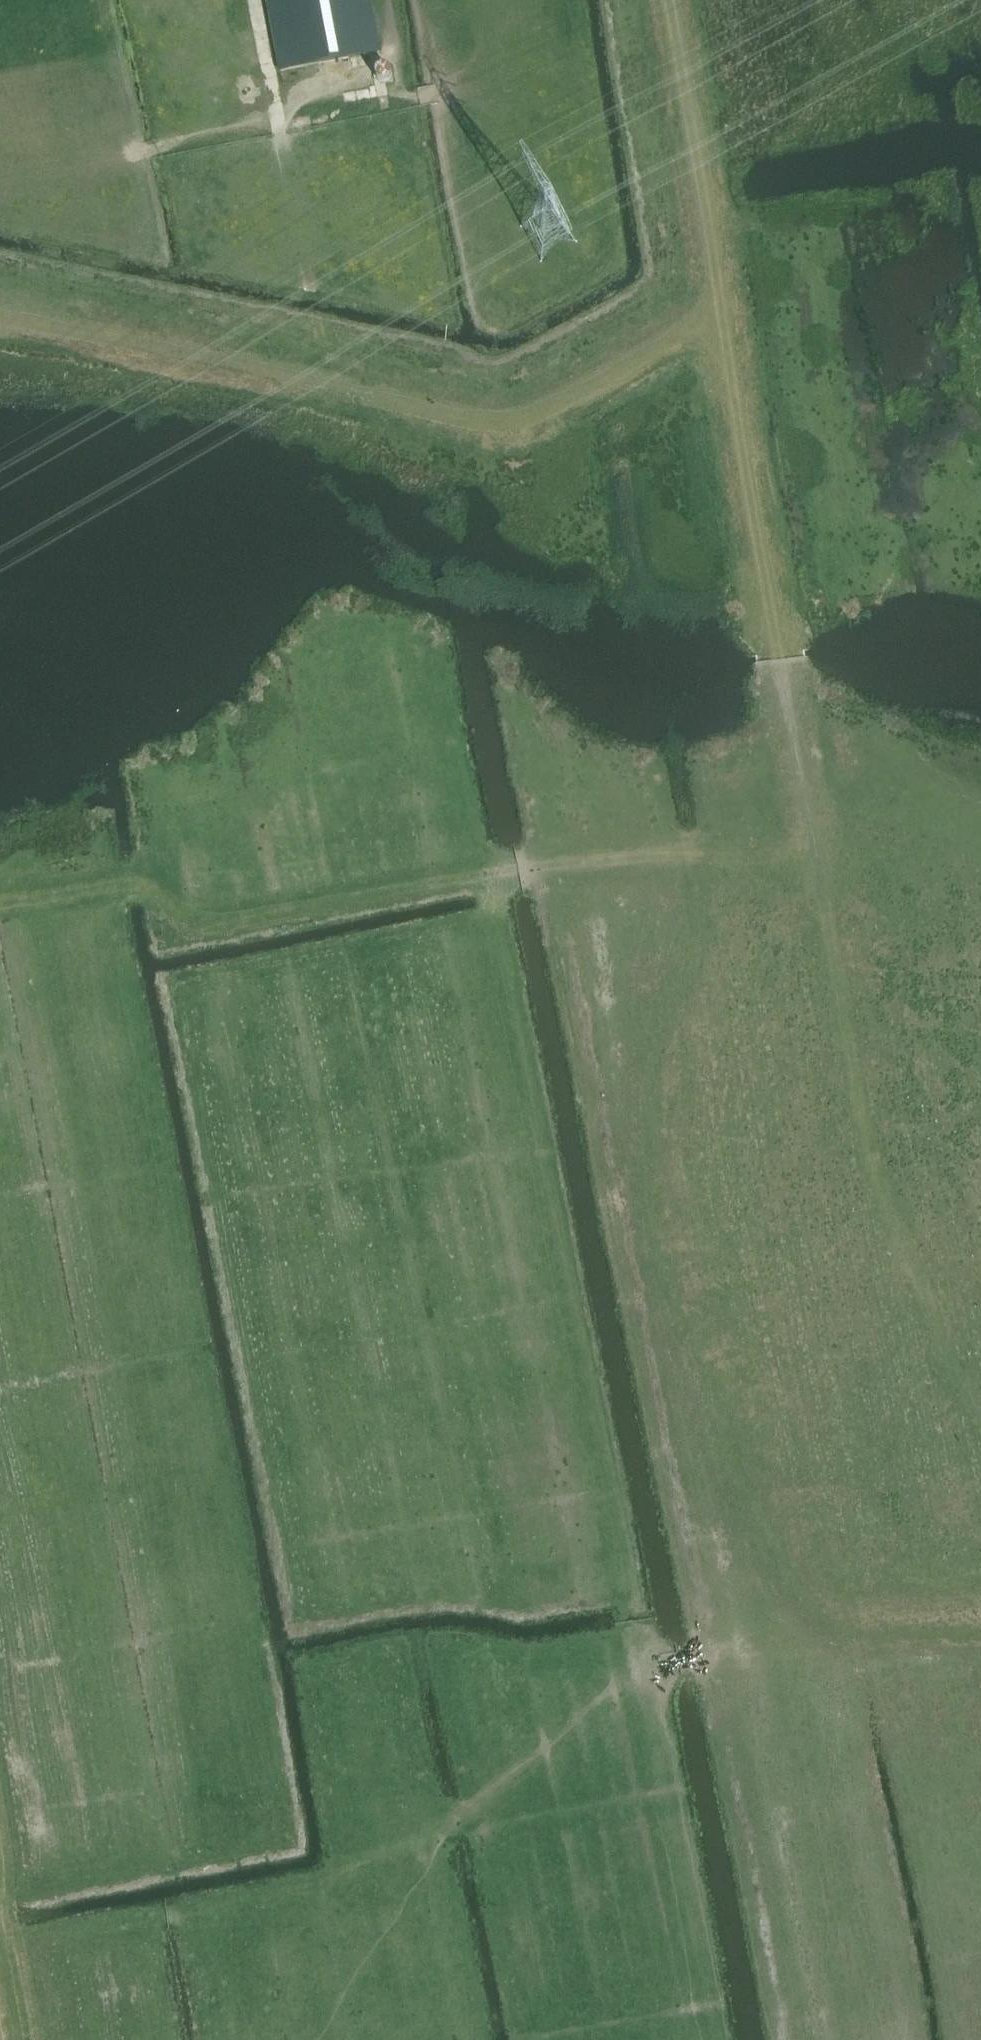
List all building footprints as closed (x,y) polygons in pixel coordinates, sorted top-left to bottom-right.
[(382,52),(372,0),(267,0),(280,71),(382,52)]
